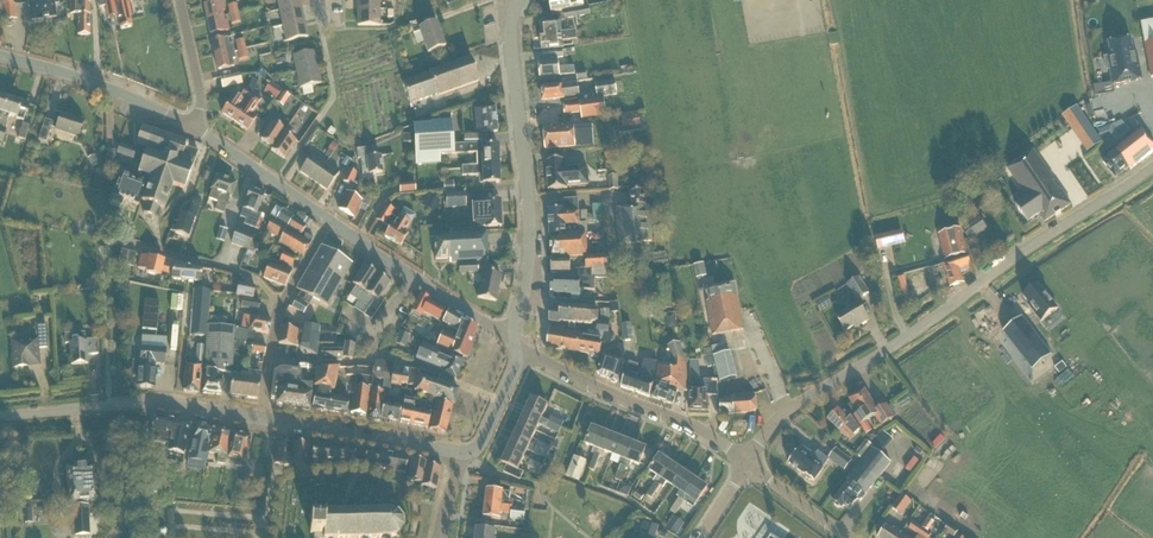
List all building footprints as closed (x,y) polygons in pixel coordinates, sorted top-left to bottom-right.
[(13,0),(2,0),(5,21),(16,20),(14,5),(13,0)] [(56,18),(54,5),(58,5),(57,0),(28,0),(31,21),(35,21),(56,18)] [(89,25),(90,23),(89,20),(89,16),(89,4),(80,4),(80,0),(70,0),(70,16),(78,16),(78,36),(89,36),(89,25)] [(301,6),(299,0),(277,0),(279,11),(301,6)] [(379,0),(357,0),(357,10),(379,10),(379,0)] [(552,13),(583,7),(582,0),(550,0),(552,13)] [(207,21),(223,17),(222,12),(225,12),(223,2),(217,4),(217,3),(204,6),(207,21)] [(132,27),(130,17),(131,16),(129,4),(108,9),(110,19),(117,17),(120,30),(132,27)] [(230,16),(238,14),(236,5),(228,7),(230,16)] [(282,27),(304,22),(301,6),(279,11),(282,27)] [(565,20),(591,15),(590,8),(564,13),(565,20)] [(379,26),(379,10),(357,10),(357,26),(379,26)] [(238,14),(230,16),(231,25),(240,23),(238,14)] [(223,17),(207,21),(210,35),(223,32),(229,31),(227,22),(224,22),(223,17)] [(426,27),(423,21),(409,26),(413,35),(420,33),(427,55),(444,48),(436,24),(426,27)] [(1152,79),(1152,21),(1141,23),(1151,79),(1152,79)] [(304,22),(282,27),(286,42),(307,38),(304,22)] [(561,33),(560,22),(540,24),(541,36),(542,50),(563,48),(563,41),(576,40),(576,31),(561,33)] [(214,56),(234,52),(232,45),(229,45),(228,38),(211,42),(214,56)] [(1108,43),(1111,57),(1104,59),(1106,71),(1110,70),(1113,86),(1142,81),(1136,53),(1133,53),(1130,39),(1108,43)] [(237,51),(246,50),(244,40),(235,42),(237,51)] [(246,50),(237,51),(239,61),(248,59),(246,50)] [(563,58),(562,50),(543,52),(544,60),(563,58)] [(234,52),(214,56),(217,71),(234,67),(232,60),(236,60),(234,52)] [(296,73),(318,68),(314,52),(293,57),(296,73)] [(274,58),(276,65),(286,63),(284,55),(274,58)] [(437,97),(479,82),(470,58),(429,73),(429,74),(402,84),(409,105),(437,95),(437,97)] [(559,68),(558,62),(539,64),(540,78),(575,75),(574,66),(559,68)] [(318,68),(296,73),(300,89),(311,86),(321,84),(318,68)] [(576,73),(577,81),(587,80),(586,71),(576,73)] [(222,89),(242,85),(240,73),(220,78),(222,89)] [(254,79),(249,89),(254,92),(259,81),(254,79)] [(596,84),(596,87),(598,98),(617,95),(615,81),(596,84)] [(275,100),(282,90),(270,82),(263,92),(275,100)] [(543,101),(564,99),(564,98),(579,96),(578,82),(562,84),(562,86),(541,88),(542,91),(541,92),(541,97),(543,99),(543,101)] [(302,89),(303,96),(313,93),(311,86),(302,89)] [(234,123),(253,94),(245,89),(239,99),(235,95),(222,115),(234,123)] [(283,107),(290,97),(283,93),(276,103),(283,107)] [(253,94),(234,123),(247,131),(256,118),(251,115),(261,99),(253,94)] [(0,122),(0,143),(1,143),(5,131),(7,123),(6,123),(9,116),(17,118),(16,120),(23,123),(29,106),(22,104),(22,103),(7,99),(0,122)] [(606,117),(604,99),(580,102),(580,104),(564,106),(565,115),(581,113),(582,120),(606,117)] [(1088,152),(1103,142),(1079,105),(1063,115),(1088,152)] [(301,109),(307,114),(310,110),(304,106),(301,109)] [(474,135),(497,133),(495,108),(475,110),(477,130),(474,131),(474,135)] [(639,112),(621,114),(624,131),(641,129),(639,112)] [(438,115),(438,123),(451,122),(450,114),(438,115)] [(78,139),(83,122),(60,115),(57,124),(44,120),(38,140),(46,143),(50,128),(56,130),(55,132),(78,139)] [(266,125),(271,119),(266,116),(262,122),(266,125)] [(1116,132),(1126,125),(1122,121),(1112,126),(1116,132)] [(273,148),(283,134),(285,131),(272,122),(260,140),(273,148)] [(498,147),(477,147),(477,144),(453,145),(451,122),(413,125),(416,166),(440,164),(440,155),(476,154),(477,167),(498,167),(498,147)] [(24,141),(29,127),(22,125),(17,139),(24,141)] [(563,129),(563,127),(553,128),(553,130),(544,130),(546,151),(594,147),(593,127),(563,129)] [(198,152),(187,149),(188,147),(186,147),(187,143),(142,128),(136,145),(147,149),(146,152),(145,152),(138,173),(150,178),(141,202),(147,204),(143,215),(155,219),(159,208),(164,210),(173,186),(185,190),(198,152)] [(332,137),(335,132),(330,128),(327,133),(332,137)] [(1152,154),(1152,145),(1139,128),(1117,146),(1119,148),(1103,161),(1104,163),(1104,164),(1106,168),(1108,168),(1116,178),(1129,168),(1131,171),(1152,154)] [(283,134),(273,148),(271,151),(284,160),(296,142),(283,134)] [(411,135),(402,136),(403,144),(412,143),(411,135)] [(324,153),(328,147),(320,142),(316,148),(324,153)] [(139,160),(142,152),(120,144),(116,155),(133,161),(134,158),(139,160)] [(375,158),(374,148),(356,150),(357,161),(360,160),(362,176),(382,174),(380,157),(375,158)] [(108,168),(116,168),(115,151),(107,151),(108,168)] [(1055,182),(1034,151),(1007,169),(1026,197),(1015,205),(1028,224),(1039,216),(1044,223),(1072,205),(1060,188),(1058,190),(1053,183),(1055,182)] [(313,182),(326,164),(312,154),(300,172),(313,182)] [(92,169),(99,165),(94,156),(87,159),(92,169)] [(347,169),(352,162),(346,158),(341,165),(347,169)] [(567,169),(566,167),(566,161),(546,162),(547,190),(568,189),(568,187),(589,186),(588,168),(567,169)] [(326,164),(313,182),(327,191),(339,173),(326,164)] [(477,167),(461,167),(462,176),(479,176),(479,174),(482,174),(482,184),(495,184),(499,184),(498,167),(477,167)] [(357,175),(348,171),(342,182),(351,187),(357,175)] [(207,181),(209,174),(203,172),(201,179),(207,181)] [(141,185),(144,178),(133,174),(131,179),(121,175),(113,197),(114,198),(112,203),(121,206),(123,201),(138,206),(145,187),(141,185)] [(609,191),(619,190),(617,175),(608,176),(609,191)] [(231,198),(236,184),(216,177),(210,191),(212,191),(208,200),(217,204),(214,211),(223,215),(229,198),(231,198)] [(454,192),(453,182),(443,183),(444,193),(454,192)] [(400,194),(414,193),(413,184),(399,185),(400,194)] [(255,230),(261,216),(256,214),(264,195),(250,190),(243,210),(240,218),(246,220),(244,226),(255,230)] [(646,206),(645,192),(630,194),(632,208),(616,210),(620,247),(652,242),(649,206),(646,206)] [(357,200),(351,196),(346,193),(338,210),(354,219),(361,205),(368,208),(372,198),(360,199),(358,198),(357,200)] [(456,209),(456,204),(466,203),(465,193),(445,194),(446,210),(456,209)] [(437,207),(440,202),(432,197),(429,202),(437,207)] [(580,223),(578,199),(564,201),(565,209),(549,211),(550,236),(566,235),(566,234),(588,233),(587,223),(580,223)] [(195,220),(198,211),(201,203),(193,200),(188,217),(181,215),(178,224),(175,234),(188,238),(194,219),(195,220)] [(472,203),(473,228),(485,227),(485,228),(501,227),(499,201),(484,201),(484,203),(472,203)] [(603,227),(602,205),(592,205),(593,214),(588,214),(588,212),(581,212),(581,221),(588,221),(588,223),(593,223),(593,228),(603,227)] [(397,221),(391,217),(394,211),(386,206),(377,221),(389,229),(384,238),(400,247),(407,236),(404,234),(415,217),(404,210),(397,221)] [(287,229),(294,217),(282,210),(275,221),(287,229)] [(299,215),(295,221),(305,227),(308,220),(299,215)] [(971,239),(989,229),(983,217),(965,228),(971,239)] [(294,220),(288,230),(300,237),(306,228),(305,227),(295,221),(294,220)] [(297,236),(271,221),(265,232),(280,240),(278,244),(303,258),(313,239),(305,235),(303,239),(298,236),(297,236)] [(954,261),(967,257),(965,253),(961,235),(954,237),(953,231),(952,232),(951,226),(939,229),(941,235),(939,235),(945,260),(954,258),(954,261)] [(224,243),(228,231),(219,228),(215,241),(224,243)] [(248,251),(254,237),(237,230),(231,244),(248,251)] [(888,234),(891,247),(904,244),(901,231),(888,234)] [(487,261),(485,232),(448,234),(437,235),(437,238),(433,239),(435,261),(449,260),(449,263),(487,261)] [(551,259),(586,257),(586,234),(566,235),(566,237),(550,237),(551,259)] [(332,253),(321,247),(296,290),(301,292),(292,308),(303,315),(312,299),(327,308),(352,265),(340,258),(339,251),(332,253)] [(134,268),(136,254),(121,250),(118,264),(134,268)] [(291,268),(294,259),(283,254),(279,262),(277,268),(269,265),(263,279),(285,288),(292,271),(287,269),(288,267),(291,268)] [(166,279),(169,266),(163,265),(164,262),(140,256),(137,269),(147,271),(146,274),(166,279)] [(592,278),(595,278),(607,278),(607,267),(609,267),(607,256),(592,258),(585,258),(586,269),(586,270),(592,269),(592,278)] [(967,257),(954,261),(942,265),(950,288),(964,283),(959,269),(970,265),(967,257)] [(551,274),(571,274),(571,260),(551,260),(551,274)] [(697,278),(708,275),(705,263),(695,265),(697,278)] [(200,283),(201,270),(183,268),(183,266),(173,265),(172,280),(200,283)] [(459,274),(478,273),(477,265),(459,266),(459,274)] [(359,303),(377,275),(364,267),(352,285),(355,287),(349,296),(358,302),(359,303)] [(579,269),(578,278),(587,278),(592,279),(592,269),(586,270),(586,269),(579,269)] [(911,272),(914,285),(930,282),(926,269),(911,272)] [(496,302),(501,276),(482,273),(477,299),(496,302)] [(359,303),(358,302),(353,309),(364,316),(374,300),(378,302),(390,284),(377,275),(359,303)] [(895,280),(900,299),(909,296),(904,277),(895,280)] [(592,279),(587,278),(578,278),(578,282),(552,282),(551,299),(583,302),(584,291),(591,291),(591,290),(595,290),(595,279),(592,279)] [(856,301),(869,294),(859,278),(847,286),(856,301)] [(82,294),(98,293),(97,279),(82,280),(82,294)] [(253,299),(255,287),(238,284),(236,296),(253,299)] [(712,336),(743,331),(735,284),(707,288),(708,290),(706,292),(707,295),(709,296),(710,302),(706,302),(712,336)] [(1037,286),(1023,297),(1029,305),(1028,306),(1041,323),(1058,309),(1049,299),(1048,299),(1045,295),(1046,295),(1044,293),(1043,294),(1037,286)] [(210,292),(194,291),(191,326),(190,336),(206,337),(207,326),(210,292)] [(438,322),(444,310),(428,301),(429,300),(421,296),(412,312),(420,317),(422,313),(438,322)] [(821,313),(832,306),(827,298),(815,305),(821,313)] [(241,309),(258,312),(260,302),(243,299),(241,309)] [(860,326),(869,321),(858,304),(837,317),(846,332),(859,324),(860,326)] [(589,325),(597,321),(598,314),(591,308),(561,305),(560,312),(550,311),(549,323),(559,324),(559,323),(570,324),(569,329),(575,330),(575,324),(589,325)] [(609,310),(601,310),(601,320),(610,319),(609,310)] [(340,316),(330,312),(326,324),(336,327),(340,316)] [(464,359),(473,337),(477,328),(470,325),(471,324),(461,319),(448,312),(442,322),(459,332),(455,342),(441,336),(436,348),(464,359)] [(268,335),(271,321),(251,317),(249,331),(268,335)] [(234,340),(234,330),(234,329),(225,328),(226,319),(210,318),(209,327),(207,327),(206,337),(206,347),(204,368),(202,394),(221,396),(224,382),(222,382),(222,374),(232,374),(233,346),(234,340)] [(1022,318),(1003,332),(1033,370),(1051,355),(1022,318)] [(598,322),(597,332),(604,333),(609,333),(610,323),(598,322)] [(623,342),(633,340),(631,324),(621,326),(623,342)] [(13,369),(30,367),(30,366),(38,365),(37,349),(48,349),(46,325),(35,326),(36,341),(13,343),(14,358),(12,358),(13,369)] [(297,347),(300,331),(281,327),(278,345),(297,347)] [(316,358),(318,334),(318,329),(304,327),(299,349),(316,358)] [(574,339),(575,333),(549,329),(547,348),(562,350),(564,338),(574,339)] [(234,340),(233,346),(244,348),(246,339),(253,340),(255,334),(247,332),(234,330),(234,340)] [(588,335),(587,341),(580,340),(578,353),(591,355),(591,358),(599,359),(602,341),(604,333),(597,332),(588,331),(588,335)] [(85,341),(85,333),(65,335),(65,345),(70,345),(71,365),(87,365),(86,356),(91,355),(91,356),(98,355),(97,340),(85,341)] [(408,337),(401,334),(399,333),(394,345),(404,349),(409,338),(408,337)] [(430,333),(428,339),(435,342),(438,336),(430,333)] [(588,335),(575,333),(574,339),(564,338),(562,350),(578,353),(580,340),(587,341),(588,335)] [(342,359),(342,351),(331,352),(332,343),(330,343),(331,335),(318,334),(316,358),(321,358),(321,362),(342,362),(342,359)] [(611,347),(614,338),(605,336),(603,344),(611,347)] [(342,351),(342,359),(352,360),(354,346),(344,344),(342,351)] [(623,362),(626,354),(624,346),(619,344),(614,359),(606,357),(604,356),(598,373),(600,378),(611,381),(612,383),(615,384),(617,383),(624,363),(623,362)] [(686,393),(686,364),(685,364),(680,344),(668,347),(673,364),(659,365),(656,384),(651,398),(673,405),(677,390),(686,393)] [(264,354),(266,347),(252,345),(251,353),(264,354)] [(448,361),(438,357),(440,352),(423,345),(416,360),(443,372),(442,374),(455,380),(463,361),(450,356),(448,361)] [(725,345),(711,348),(713,356),(716,367),(720,383),(737,379),(731,353),(727,354),(725,345)] [(203,363),(205,346),(197,346),(195,362),(203,363)] [(166,350),(160,349),(141,348),(140,363),(134,362),(133,377),(139,377),(138,388),(153,388),(154,370),(152,370),(153,363),(165,364),(166,350)] [(713,356),(706,358),(708,369),(716,367),(713,356)] [(653,383),(657,362),(644,360),(642,370),(637,369),(638,365),(629,363),(626,373),(625,373),(621,387),(649,397),(654,383),(653,383)] [(199,393),(202,367),(202,365),(195,365),(196,363),(186,362),(183,392),(199,393)] [(390,383),(391,375),(393,364),(377,362),(374,364),(372,380),(384,382),(383,393),(371,391),(368,420),(380,422),(380,419),(383,407),(386,407),(386,403),(388,401),(388,398),(390,386),(390,383)] [(1066,368),(1062,363),(1054,368),(1059,374),(1066,368)] [(248,379),(245,399),(257,401),(260,376),(255,375),(256,367),(249,366),(248,374),(247,379),(248,379)] [(316,388),(333,391),(339,368),(322,368),(316,372),(314,388),(316,388)] [(309,411),(312,387),(299,386),(301,373),(280,370),(273,374),(270,401),(276,401),(276,406),(309,411)] [(417,393),(416,394),(433,400),(450,405),(453,406),(458,391),(437,384),(438,380),(409,370),(407,378),(406,386),(415,387),(415,393),(417,393)] [(406,386),(407,378),(391,375),(390,383),(390,386),(400,388),(401,385),(406,386)] [(368,390),(367,390),(368,388),(370,388),(372,379),(357,376),(355,388),(354,388),(350,414),(366,417),(368,390)] [(248,379),(247,379),(232,377),(230,397),(245,399),(248,379)] [(718,397),(717,383),(691,382),(691,392),(690,392),(689,411),(707,411),(707,396),(718,397)] [(332,395),(333,391),(316,388),(312,409),(328,412),(347,415),(349,399),(331,397),(331,395),(332,395)] [(417,393),(415,393),(402,389),(400,398),(405,399),(400,423),(427,429),(432,410),(416,407),(417,403),(414,403),(416,394),(417,393)] [(873,404),(866,392),(863,391),(849,400),(858,414),(853,417),(860,426),(875,417),(881,427),(894,419),(886,405),(879,409),(875,403),(873,404)] [(720,400),(721,415),(751,413),(756,411),(755,398),(753,395),(732,397),(732,399),(720,400)] [(383,407),(380,419),(398,423),(402,400),(388,398),(388,401),(386,403),(386,407),(383,407)] [(542,420),(542,419),(544,414),(548,407),(532,399),(526,412),(542,420)] [(433,416),(429,430),(445,434),(452,406),(450,406),(450,405),(433,400),(431,410),(433,410),(432,416),(433,416)] [(849,421),(838,411),(828,421),(839,432),(843,428),(853,438),(862,429),(853,417),(849,421)] [(548,423),(542,420),(526,412),(520,425),(536,432),(539,425),(545,428),(548,423)] [(167,451),(184,454),(190,425),(155,417),(152,431),(152,432),(151,438),(169,441),(167,451)] [(548,423),(561,429),(564,423),(550,417),(548,422),(548,423)] [(559,434),(561,429),(548,423),(545,428),(549,430),(558,434),(559,434)] [(533,440),(536,432),(520,425),(514,438),(530,445),(536,448),(539,442),(533,440)] [(206,464),(207,456),(206,456),(212,430),(195,426),(187,461),(206,464)] [(592,429),(586,445),(594,448),(592,454),(594,455),(597,456),(599,450),(606,434),(592,429)] [(225,466),(227,456),(231,434),(214,430),(209,454),(218,455),(217,465),(225,466)] [(245,469),(250,438),(233,434),(229,458),(237,460),(236,467),(245,469)] [(613,455),(619,439),(606,434),(599,450),(597,456),(600,457),(602,458),(605,452),(613,455)] [(536,448),(530,445),(514,438),(508,450),(524,458),(527,451),(533,454),(536,448)] [(624,466),(632,444),(619,439),(613,455),(620,458),(618,464),(621,465),(624,466)] [(861,459),(872,445),(866,441),(855,454),(861,459)] [(536,448),(549,454),(552,448),(539,442),(536,448)] [(290,465),(305,467),(309,446),(293,443),(293,446),(290,465)] [(293,446),(278,444),(275,465),(290,468),(290,465),(293,446)] [(631,463),(639,466),(646,450),(632,444),(624,466),(627,468),(629,469),(631,463)] [(333,462),(334,447),(313,446),(312,461),(333,462)] [(334,447),(333,462),(354,463),(355,449),(334,447)] [(815,456),(802,447),(798,452),(798,451),(788,464),(805,476),(806,479),(809,482),(813,482),(814,483),(823,470),(826,465),(829,461),(818,452),(815,456)] [(547,460),(549,454),(536,448),(533,454),(547,460)] [(844,471),(852,461),(836,448),(828,459),(844,471)] [(866,495),(891,464),(877,453),(874,450),(872,449),(847,480),(849,481),(866,495)] [(384,470),(387,455),(367,450),(364,465),(384,470)] [(518,470),(524,458),(508,450),(502,464),(507,466),(504,473),(520,481),(524,473),(518,470)] [(387,455),(384,470),(405,474),(408,459),(387,455)] [(594,455),(592,462),(598,464),(600,457),(597,456),(594,455)] [(579,482),(587,462),(574,457),(566,477),(579,482)] [(658,485),(671,465),(659,457),(649,471),(657,476),(653,482),(656,483),(658,485)] [(421,484),(426,466),(426,463),(411,460),(407,482),(421,484)] [(541,473),(544,467),(530,461),(527,467),(541,473)] [(175,471),(176,463),(166,462),(164,470),(163,476),(174,478),(175,471)] [(595,472),(598,464),(592,462),(589,469),(595,472)] [(627,468),(624,466),(621,465),(618,472),(624,475),(627,468)] [(673,487),(683,473),(671,465),(658,485),(661,486),(661,487),(663,488),(666,483),(673,487)] [(426,466),(421,484),(421,487),(436,490),(440,469),(426,466)] [(98,501),(96,467),(85,468),(85,467),(77,468),(66,469),(69,508),(72,508),(74,537),(89,536),(87,507),(86,507),(86,502),(98,501)] [(247,485),(249,473),(242,472),(240,484),(247,485)] [(624,475),(618,472),(615,480),(621,482),(624,475)] [(682,500),(695,480),(683,473),(673,487),(680,492),(677,497),(679,499),(682,500)] [(687,504),(690,499),(697,503),(707,489),(695,480),(682,500),(685,502),(687,504)] [(866,495),(849,481),(832,502),(834,503),(834,506),(838,509),(840,509),(842,510),(844,507),(850,512),(859,501),(860,502),(866,495)] [(657,493),(661,486),(658,485),(656,483),(651,489),(657,493)] [(657,493),(651,489),(647,496),(652,499),(657,493)] [(486,504),(512,508),(513,503),(510,502),(511,493),(487,490),(486,504)] [(530,509),(531,493),(524,491),(523,508),(530,509)] [(638,493),(634,498),(641,502),(644,498),(638,493)] [(902,516),(912,502),(901,495),(891,509),(902,516)] [(682,500),(679,499),(675,505),(680,509),(685,502),(682,500)] [(512,508),(486,504),(484,519),(500,521),(501,514),(511,515),(511,520),(524,522),(526,509),(512,508)] [(671,512),(676,515),(680,509),(675,505),(671,512)] [(391,512),(390,512),(390,510),(388,510),(388,512),(379,512),(379,510),(377,510),(377,512),(368,513),(368,511),(366,511),(366,513),(358,513),(358,511),(356,511),(356,513),(347,513),(347,511),(345,511),(345,513),(337,513),(337,511),(335,511),(335,513),(326,514),(326,512),(324,512),(324,514),(323,514),(323,520),(310,519),(310,534),(313,534),(313,537),(394,537),(395,537),(396,537),(397,537),(398,537),(399,537),(397,536),(398,535),(399,534),(400,533),(400,532),(401,531),(403,531),(403,529),(401,529),(402,528),(402,527),(402,526),(402,525),(402,524),(401,523),(403,522),(403,520),(401,521),(401,520),(400,519),(400,518),(399,518),(398,517),(397,516),(399,514),(397,513),(396,515),(395,514),(393,513),(392,513),(391,512)] [(676,536),(681,528),(671,521),(666,529),(676,536)] [(918,536),(922,529),(913,523),(909,529),(918,536)] [(656,526),(652,525),(648,537),(652,537),(656,526)] [(954,537),(957,532),(948,526),(944,532),(954,537)] [(900,536),(902,533),(894,528),(892,531),(887,527),(879,537),(898,537),(900,535),(900,536)] [(495,532),(478,529),(477,537),(495,537),(495,532)] [(918,536),(922,537),(930,537),(931,535),(922,529),(918,536)]
